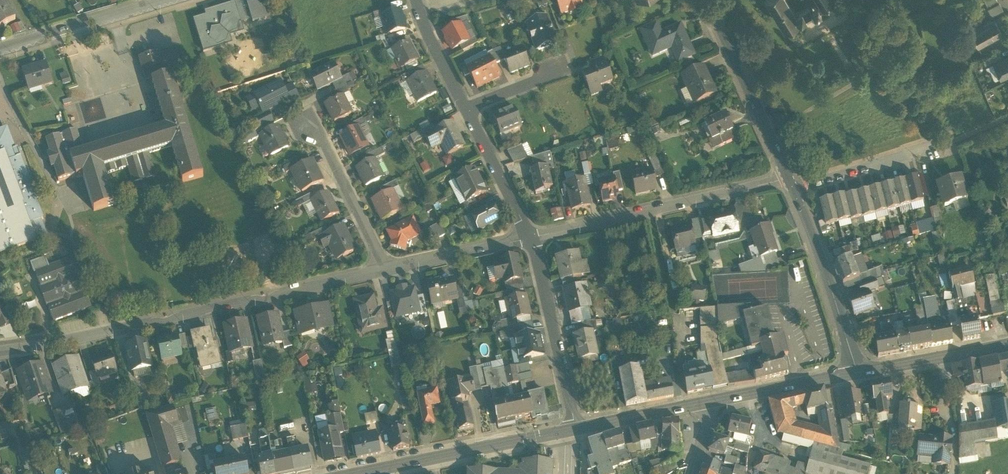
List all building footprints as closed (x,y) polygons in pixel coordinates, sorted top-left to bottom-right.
[(15,20),(4,0),(0,0),(0,29),(15,20)] [(252,24),(267,19),(261,2),(256,3),(255,0),(249,0),(244,1),(243,0),(233,0),(234,3),(235,3),(241,22),(248,20),(246,17),(250,15),(252,24)] [(365,9),(391,1),(390,0),(362,0),(365,9)] [(561,15),(569,12),(570,15),(577,12),(576,9),(582,7),(579,0),(580,0),(555,0),(557,4),(561,15)] [(784,27),(812,11),(814,14),(821,11),(819,8),(833,0),(817,0),(818,3),(810,7),(807,3),(794,11),(787,0),(767,0),(784,27)] [(193,20),(203,53),(217,49),(216,45),(225,43),(227,34),(236,32),(238,23),(241,22),(235,3),(234,3),(209,11),(210,14),(206,16),(193,20)] [(988,9),(991,14),(1002,9),(999,3),(988,9)] [(32,7),(26,10),(30,16),(35,13),(32,7)] [(373,15),(375,21),(382,19),(382,18),(392,15),(390,9),(373,15)] [(382,19),(387,36),(405,30),(403,25),(404,24),(402,18),(401,18),(400,13),(392,15),(382,18),(382,19)] [(445,24),(447,32),(460,25),(461,26),(467,23),(468,24),(470,23),(468,17),(445,24)] [(526,27),(536,52),(555,45),(545,19),(526,27)] [(973,39),(977,47),(1001,33),(994,19),(970,32),(974,39),(973,39)] [(244,32),(241,22),(238,23),(236,32),(227,34),(225,43),(216,45),(217,49),(232,44),(230,37),(244,32)] [(17,25),(22,33),(26,32),(21,23),(17,25)] [(469,42),(465,35),(472,32),(468,24),(467,23),(461,26),(460,25),(447,32),(444,34),(446,39),(445,40),(449,46),(450,46),(452,51),(459,47),(462,45),(469,42)] [(671,48),(678,63),(693,56),(680,26),(661,34),(657,24),(641,31),(649,50),(656,47),(659,54),(671,48)] [(22,33),(17,25),(10,28),(15,36),(22,33)] [(475,38),(472,32),(465,35),(469,42),(475,38)] [(462,45),(465,51),(478,44),(475,38),(469,42),(462,45)] [(381,44),(388,56),(392,53),(391,52),(398,48),(394,40),(381,44)] [(398,61),(402,69),(417,61),(413,53),(415,52),(411,46),(404,50),(402,46),(398,48),(391,52),(392,53),(396,62),(398,61)] [(653,57),(659,54),(656,47),(649,50),(653,57)] [(500,48),(493,51),(499,63),(505,61),(503,55),(500,48)] [(505,61),(510,74),(529,67),(521,48),(503,55),(505,61)] [(149,81),(152,80),(172,74),(182,71),(176,51),(160,56),(159,52),(139,58),(145,79),(148,78),(149,81)] [(493,66),(499,63),(493,51),(487,54),(489,58),(493,66)] [(983,61),(986,68),(994,64),(994,63),(1002,60),(999,53),(983,61)] [(588,63),(591,70),(606,64),(603,57),(588,63)] [(1001,78),(1007,75),(1007,57),(1002,60),(994,63),(994,64),(1001,78)] [(489,58),(478,64),(488,83),(499,78),(493,66),(489,58)] [(687,69),(689,74),(704,67),(701,62),(687,69)] [(22,71),(28,91),(30,91),(29,88),(40,85),(41,88),(52,84),(46,64),(22,71)] [(459,67),(465,78),(470,75),(464,64),(459,67)] [(477,89),(488,83),(478,64),(467,69),(477,89)] [(582,74),(589,91),(613,81),(606,64),(591,70),(582,74)] [(312,76),(320,92),(332,86),(336,84),(341,81),(341,80),(334,65),(312,76)] [(683,77),(694,102),(715,93),(710,82),(709,82),(707,78),(708,77),(704,67),(689,74),(683,77)] [(400,79),(404,85),(407,83),(425,74),(422,68),(400,79)] [(203,176),(172,74),(152,80),(166,127),(172,148),(182,183),(203,176)] [(407,83),(418,103),(436,94),(425,74),(407,83)] [(336,84),(339,90),(345,87),(353,83),(349,76),(341,80),(341,81),(336,84)] [(263,106),(266,112),(275,108),(275,107),(288,100),(289,100),(284,90),(280,82),(254,96),(260,107),(263,106)] [(288,100),(290,103),(299,99),(293,85),(284,90),(289,100),(288,100)] [(348,94),(345,87),(339,90),(335,92),(330,94),(333,101),(342,97),(348,94)] [(253,111),(260,107),(254,96),(247,99),(253,111)] [(328,111),(334,123),(351,115),(350,113),(351,111),(349,108),(347,107),(342,97),(333,101),(325,105),(328,112),(328,111)] [(493,118),(500,136),(521,127),(514,109),(493,118)] [(254,120),(259,130),(273,123),(268,113),(254,120)] [(716,140),(719,146),(733,140),(730,133),(732,132),(725,116),(704,125),(705,125),(701,127),(702,129),(706,128),(712,141),(716,140)] [(347,127),(350,132),(358,128),(358,129),(366,125),(363,119),(347,127)] [(441,142),(448,155),(463,147),(451,124),(436,132),(427,137),(432,147),(441,142)] [(419,133),(422,140),(427,137),(436,132),(433,126),(419,133)] [(149,155),(172,148),(166,127),(131,138),(137,158),(149,155)] [(260,137),(270,157),(288,148),(278,128),(260,137)] [(341,137),(350,155),(367,146),(358,129),(358,128),(350,132),(341,137)] [(711,149),(719,146),(716,140),(712,141),(706,128),(702,129),(711,149)] [(48,238),(18,158),(21,157),(17,148),(10,151),(3,130),(0,131),(0,255),(48,238)] [(58,181),(76,176),(70,156),(83,152),(77,130),(63,135),(64,137),(60,138),(59,136),(46,140),(50,153),(47,154),(51,168),(54,167),(58,181)] [(240,139),(243,146),(258,139),(254,132),(240,139)] [(131,138),(98,148),(104,168),(103,168),(106,176),(128,169),(126,161),(137,158),(131,138)] [(507,153),(511,163),(526,159),(522,147),(507,153)] [(98,148),(83,152),(70,156),(76,176),(76,177),(83,175),(103,168),(104,168),(98,148)] [(652,172),(654,178),(664,173),(654,152),(646,155),(652,169),(652,172)] [(362,158),(365,163),(374,159),(376,158),(373,153),(362,158)] [(537,164),(538,168),(548,166),(545,153),(531,157),(532,165),(537,164)] [(156,177),(149,155),(137,158),(126,161),(128,169),(133,184),(156,177)] [(446,166),(454,162),(450,155),(442,159),(446,166)] [(357,167),(366,186),(381,178),(376,167),(377,166),(374,159),(365,163),(357,167)] [(283,167),(287,174),(292,172),(291,171),(299,167),(296,161),(283,167)] [(301,191),(302,192),(323,182),(312,161),(299,167),(291,171),(292,172),(300,188),(302,187),(304,190),(301,191)] [(582,163),(584,175),(590,174),(588,162),(582,163)] [(530,170),(535,190),(552,186),(548,166),(538,168),(530,170)] [(106,176),(103,168),(83,175),(94,210),(114,204),(106,176)] [(455,179),(460,190),(480,180),(474,168),(462,174),(454,178),(455,179)] [(449,175),(451,181),(455,179),(454,178),(462,174),(460,169),(449,175)] [(565,173),(566,182),(576,180),(575,171),(565,173)] [(614,177),(618,190),(623,189),(619,171),(613,173),(614,177)] [(631,173),(636,194),(656,189),(654,178),(652,172),(641,175),(641,171),(631,173)] [(593,184),(590,174),(584,175),(585,178),(586,186),(593,184)] [(917,175),(905,179),(911,203),(922,200),(923,199),(917,175)] [(960,176),(945,181),(946,185),(961,180),(960,176)] [(599,184),(603,201),(612,199),(611,194),(618,193),(618,190),(614,177),(605,179),(602,183),(599,184)] [(566,182),(572,208),(590,203),(586,186),(585,178),(576,180),(566,182)] [(454,193),(460,190),(455,179),(451,181),(448,182),(454,193)] [(899,206),(911,203),(905,179),(893,182),(899,206)] [(380,188),(382,194),(392,189),(392,190),(399,186),(396,180),(380,188)] [(486,191),(480,180),(460,190),(466,201),(466,202),(474,198),(486,191)] [(937,184),(944,204),(953,202),(967,197),(961,180),(946,185),(945,181),(937,184)] [(899,206),(893,182),(881,185),(887,209),(899,206)] [(875,212),(887,209),(881,185),(869,188),(869,189),(875,212)] [(372,199),(382,219),(402,209),(392,190),(392,189),(382,194),(372,199)] [(875,213),(875,212),(869,189),(857,192),(863,216),(875,213)] [(460,190),(454,193),(460,206),(463,204),(463,203),(466,201),(460,190)] [(312,200),(322,221),(338,213),(328,192),(314,199),(312,200)] [(851,219),(863,216),(857,192),(844,195),(850,218),(851,219)] [(295,201),(298,207),(312,200),(314,199),(311,193),(295,201)] [(838,221),(850,218),(844,195),(844,193),(832,196),(838,221)] [(826,224),(838,221),(832,196),(820,200),(826,224)] [(970,207),(967,197),(953,202),(956,211),(970,207)] [(463,204),(466,209),(477,203),(474,198),(466,202),(466,201),(463,203),(463,204)] [(482,200),(477,203),(466,209),(469,215),(472,213),(473,214),(486,208),(482,200)] [(911,203),(913,209),(924,207),(922,200),(911,203)] [(913,209),(911,203),(899,206),(901,213),(913,209)] [(498,219),(495,213),(494,213),(490,206),(486,208),(473,214),(474,216),(473,220),(476,225),(479,226),(480,228),(498,219)] [(932,208),(934,217),(937,229),(944,227),(938,206),(932,208)] [(553,219),(564,217),(563,207),(551,209),(553,219)] [(991,212),(986,207),(979,214),(984,219),(991,212)] [(714,233),(717,235),(735,231),(737,228),(736,221),(738,217),(734,215),(733,209),(710,214),(710,216),(714,233)] [(888,215),(887,209),(875,212),(875,213),(876,218),(888,215)] [(472,213),(469,215),(464,217),(472,232),(480,228),(479,226),(476,225),(473,220),(474,216),(473,214),(472,213)] [(875,213),(863,216),(864,222),(876,219),(876,218),(875,213)] [(709,234),(714,233),(710,216),(705,217),(709,234)] [(863,216),(851,219),(852,224),(852,226),(865,223),(864,222),(863,216)] [(698,218),(702,236),(709,234),(705,217),(698,218)] [(919,234),(937,229),(934,217),(916,222),(919,233),(919,234)] [(391,245),(404,249),(407,240),(421,233),(413,218),(387,230),(392,240),(391,245)] [(691,225),(693,238),(702,236),(698,218),(690,220),(691,225)] [(850,218),(838,221),(840,227),(852,224),(851,219),(850,218)] [(663,219),(656,221),(659,233),(666,231),(663,219)] [(818,221),(822,232),(827,230),(823,219),(818,221)] [(430,227),(436,239),(447,234),(441,222),(430,227)] [(919,233),(916,222),(910,224),(913,236),(919,234),(919,233)] [(751,231),(756,245),(760,257),(774,252),(775,251),(777,251),(771,234),(772,234),(769,223),(758,227),(759,228),(751,231)] [(330,243),(338,259),(355,250),(347,235),(349,234),(345,225),(329,233),(319,238),(320,238),(324,246),(330,243)] [(672,229),(676,247),(687,245),(687,246),(695,244),(693,238),(691,225),(672,229)] [(898,225),(892,227),(894,235),(900,234),(898,226),(898,225)] [(310,234),(314,241),(320,238),(319,238),(329,233),(325,227),(310,234)] [(891,230),(884,232),(886,239),(893,237),(891,230)] [(880,233),(871,236),(873,243),(882,241),(880,233)] [(850,243),(850,245),(852,251),(859,249),(856,241),(850,243)] [(687,245),(676,247),(678,256),(696,252),(695,244),(687,246),(687,245)] [(753,259),(760,257),(756,245),(752,246),(752,247),(749,248),(753,259)] [(556,256),(561,278),(573,275),(583,273),(580,261),(578,251),(556,256)] [(762,263),(764,271),(779,266),(774,252),(760,257),(762,263)] [(861,254),(859,255),(866,272),(868,271),(861,254)] [(944,254),(938,256),(940,266),(946,264),(944,254)] [(505,280),(505,282),(520,278),(518,269),(520,269),(517,255),(500,259),(500,261),(493,263),(494,267),(497,279),(504,277),(505,280)] [(859,255),(852,258),(858,275),(866,272),(859,255)] [(35,272),(49,267),(45,257),(30,263),(34,273),(35,273),(35,272)] [(859,277),(858,275),(852,258),(851,257),(835,263),(843,284),(859,277)] [(35,273),(53,321),(91,307),(84,288),(81,286),(80,286),(78,280),(80,277),(73,258),(49,267),(35,272),(35,273)] [(580,261),(583,273),(590,271),(587,259),(580,261)] [(741,272),(764,271),(762,263),(755,265),(753,260),(738,265),(741,272)] [(859,277),(861,284),(875,279),(882,277),(883,276),(881,266),(868,271),(866,272),(858,275),(859,277)] [(490,280),(497,279),(494,267),(487,268),(490,280)] [(948,273),(953,290),(960,288),(974,284),(970,268),(948,273)] [(561,278),(562,284),(566,283),(574,281),(573,275),(561,278)] [(985,276),(990,302),(999,300),(995,275),(985,276)] [(606,276),(597,277),(598,289),(607,288),(606,276)] [(882,277),(875,279),(878,288),(885,285),(882,277)] [(427,282),(432,304),(433,304),(433,301),(456,296),(456,299),(458,299),(455,286),(453,278),(437,281),(436,280),(427,282)] [(504,280),(507,293),(525,289),(522,278),(520,278),(505,282),(505,280),(504,280)] [(878,288),(875,279),(861,284),(858,285),(861,293),(868,291),(868,292),(875,289),(878,288)] [(585,284),(576,286),(567,288),(564,289),(568,311),(580,308),(588,306),(590,306),(585,284)] [(965,298),(975,296),(974,284),(960,288),(963,299),(965,298)] [(455,286),(458,299),(463,297),(461,285),(455,286)] [(404,308),(405,315),(420,312),(417,296),(414,286),(390,292),(394,310),(404,308)] [(473,293),(479,297),(483,290),(476,286),(473,293)] [(691,299),(704,301),(705,288),(692,286),(691,299)] [(963,299),(960,288),(953,290),(955,300),(956,305),(954,306),(956,312),(958,321),(966,320),(962,299),(963,299)] [(875,289),(868,292),(873,307),(880,304),(875,289)] [(849,298),(854,314),(873,307),(868,292),(868,291),(861,293),(849,298)] [(417,296),(420,312),(421,313),(427,312),(423,294),(417,296)] [(918,295),(921,306),(924,306),(923,299),(927,298),(926,294),(918,295)] [(510,319),(517,318),(531,315),(526,295),(505,299),(506,300),(508,312),(509,313),(510,319)] [(361,315),(365,332),(386,327),(381,309),(376,310),(373,296),(355,300),(358,315),(361,315)] [(433,304),(445,301),(456,299),(456,296),(433,301),(433,304)] [(959,325),(963,340),(981,337),(976,318),(979,318),(975,296),(965,298),(969,319),(966,320),(958,321),(959,325)] [(464,302),(463,297),(458,299),(456,299),(459,309),(466,308),(464,302)] [(923,299),(924,306),(936,303),(934,297),(927,298),(923,299)] [(508,312),(506,300),(498,301),(501,313),(508,312)] [(946,303),(949,314),(956,312),(954,306),(956,305),(955,300),(946,303)] [(990,302),(993,315),(1004,313),(1001,300),(999,300),(990,302)] [(433,304),(432,304),(434,310),(447,308),(445,301),(433,304)] [(472,301),(464,302),(466,308),(466,310),(474,308),(473,302),(472,301)] [(938,310),(936,303),(924,306),(925,313),(928,328),(928,329),(935,328),(932,311),(938,310)] [(295,312),(300,334),(314,331),(313,328),(331,324),(332,327),(333,327),(328,305),(295,312)] [(11,323),(3,306),(0,308),(0,328),(11,323)] [(588,306),(580,308),(583,322),(592,321),(588,306)] [(915,307),(918,324),(926,322),(924,313),(925,313),(924,306),(921,306),(915,307)] [(718,325),(744,319),(742,315),(752,312),(750,307),(718,308),(718,325)] [(404,308),(394,310),(396,317),(405,315),(404,308)] [(466,310),(466,308),(459,309),(460,316),(467,314),(466,310)] [(571,324),(582,322),(583,322),(580,308),(568,311),(571,324)] [(700,329),(718,329),(718,325),(718,308),(700,309),(700,329)] [(768,308),(752,312),(742,315),(744,319),(749,342),(758,340),(759,342),(775,339),(768,308)] [(949,325),(947,317),(940,318),(938,310),(932,311),(935,328),(949,325)] [(949,325),(949,327),(959,325),(958,321),(956,312),(949,314),(949,317),(947,317),(949,325)] [(275,339),(276,343),(283,341),(284,341),(282,333),(279,318),(276,319),(275,314),(258,318),(263,342),(275,339)] [(522,330),(534,328),(531,315),(517,318),(520,330),(521,329),(521,330),(522,330)] [(503,332),(521,330),(521,329),(520,330),(517,318),(510,319),(503,320),(500,321),(501,322),(503,332)] [(902,322),(904,332),(907,332),(911,331),(909,318),(901,319),(902,322)] [(224,325),(230,352),(252,348),(246,320),(224,325)] [(592,321),(583,322),(582,322),(585,333),(592,332),(598,331),(595,320),(592,321)] [(614,321),(606,320),(605,331),(613,332),(614,321)] [(503,332),(501,322),(495,323),(492,327),(493,334),(499,333),(503,332)] [(879,325),(881,332),(884,332),(885,337),(895,335),(893,324),(893,322),(879,325)] [(902,322),(893,324),(895,335),(899,335),(899,333),(904,332),(902,322)] [(949,325),(935,328),(928,329),(932,346),(952,342),(949,327),(949,325)] [(478,327),(470,328),(472,336),(479,334),(478,327)] [(198,358),(201,368),(212,365),(211,362),(219,360),(216,347),(213,347),(209,328),(191,332),(194,348),(198,347),(200,357),(198,358)] [(910,350),(932,346),(928,329),(928,328),(911,331),(907,332),(910,350)] [(722,360),(761,351),(760,346),(751,348),(721,355),(719,346),(718,346),(718,329),(700,329),(701,346),(704,346),(706,352),(695,354),(697,364),(708,362),(712,384),(727,381),(726,375),(722,360)] [(503,332),(499,333),(500,340),(509,338),(514,337),(523,336),(522,330),(521,330),(503,332)] [(283,341),(284,348),(293,346),(290,331),(282,333),(284,341),(283,341)] [(386,341),(389,354),(398,352),(393,332),(386,333),(387,340),(386,341)] [(574,336),(579,359),(581,358),(597,355),(592,332),(585,333),(574,336)] [(904,351),(910,350),(907,332),(904,332),(899,333),(899,335),(895,335),(898,353),(904,351)] [(180,335),(182,347),(188,345),(185,334),(180,335)] [(514,337),(517,349),(541,343),(539,334),(523,336),(514,337)] [(158,340),(162,357),(181,353),(177,335),(158,340)] [(878,356),(898,353),(895,335),(885,337),(882,338),(875,339),(878,356)] [(517,349),(514,337),(509,338),(511,350),(517,349)] [(760,346),(761,351),(785,346),(783,337),(775,339),(759,342),(760,346)] [(758,340),(749,342),(751,348),(760,346),(759,342),(758,340)] [(126,347),(132,373),(151,368),(146,343),(126,347)] [(544,354),(541,343),(517,349),(519,360),(531,357),(544,354)] [(761,351),(763,360),(783,356),(783,357),(787,356),(785,346),(761,351)] [(427,349),(429,356),(436,355),(435,347),(427,349)] [(519,360),(517,349),(511,350),(514,367),(515,367),(520,366),(519,360)] [(407,350),(398,352),(401,366),(402,369),(411,367),(407,350)] [(392,368),(401,366),(398,352),(389,354),(392,368)] [(96,371),(99,380),(117,373),(111,354),(92,360),(96,371)] [(597,355),(581,358),(583,365),(599,362),(597,355)] [(997,357),(999,373),(1007,371),(1007,355),(997,357)] [(763,360),(758,362),(760,370),(754,371),(756,381),(756,382),(788,374),(783,357),(783,356),(763,360)] [(519,360),(520,366),(529,364),(532,363),(531,357),(519,360)] [(965,390),(970,394),(978,392),(977,390),(983,389),(982,387),(990,386),(1000,384),(1000,385),(1001,385),(999,373),(997,357),(979,361),(951,366),(953,375),(957,374),(957,378),(963,377),(965,390)] [(54,366),(63,392),(86,384),(77,358),(54,366)] [(253,362),(257,383),(265,381),(261,360),(253,362)] [(491,363),(492,368),(492,371),(504,368),(502,361),(491,363)] [(708,362),(697,364),(699,372),(684,375),(683,376),(687,394),(713,388),(712,384),(708,362)] [(18,372),(27,399),(50,391),(41,364),(18,372)] [(515,367),(519,383),(533,380),(529,364),(520,366),(515,367)] [(682,367),(684,375),(699,372),(697,364),(682,367)] [(483,366),(477,367),(481,389),(487,387),(484,370),(483,366)] [(474,390),(481,389),(477,367),(469,369),(471,380),(472,379),(474,390)] [(504,369),(507,385),(511,384),(519,383),(515,367),(514,367),(504,369)] [(619,371),(626,405),(646,401),(646,402),(674,396),(670,378),(658,380),(659,382),(656,382),(654,381),(643,383),(640,367),(619,371)] [(503,402),(511,400),(507,385),(504,369),(504,368),(492,371),(492,368),(484,370),(487,387),(490,387),(495,386),(495,389),(491,390),(493,401),(502,399),(503,402)] [(9,388),(16,386),(11,369),(0,374),(0,378),(4,387),(8,385),(9,388)] [(89,373),(93,385),(100,382),(99,380),(96,371),(89,373)] [(754,371),(735,374),(737,384),(756,381),(754,371)] [(728,385),(737,384),(735,374),(726,375),(727,381),(728,385)] [(450,384),(453,400),(453,401),(460,400),(467,398),(466,393),(474,391),(474,390),(472,379),(471,380),(463,381),(463,384),(451,386),(451,384),(450,384)] [(873,402),(875,402),(882,401),(892,399),(889,381),(870,385),(873,402)] [(514,396),(511,384),(507,385),(511,400),(528,397),(527,393),(514,396)] [(417,391),(424,426),(434,424),(431,410),(429,410),(429,407),(440,405),(436,386),(417,391)] [(977,390),(978,392),(981,392),(981,394),(992,392),(991,392),(990,386),(982,387),(983,389),(977,390)] [(820,415),(820,417),(832,415),(831,406),(826,407),(823,388),(803,392),(806,405),(807,412),(819,409),(820,415)] [(532,414),(533,417),(548,414),(542,389),(527,393),(528,397),(532,414)] [(794,394),(796,401),(797,407),(806,405),(803,392),(794,394)] [(842,395),(846,419),(850,418),(859,417),(864,416),(862,406),(860,392),(842,395)] [(135,396),(139,410),(150,407),(147,393),(135,396)] [(786,396),(787,403),(796,401),(794,394),(786,396)] [(793,425),(790,409),(789,409),(787,403),(786,396),(768,400),(777,433),(784,433),(783,435),(784,435),(798,439),(800,440),(803,428),(793,425)] [(528,397),(511,400),(515,418),(532,414),(528,397)] [(462,412),(460,400),(453,401),(453,400),(447,402),(450,416),(456,414),(459,430),(473,427),(470,411),(462,412)] [(493,404),(497,422),(511,419),(515,418),(511,400),(503,402),(494,404),(493,404)] [(883,404),(882,401),(875,402),(878,417),(886,416),(887,416),(888,415),(886,404),(883,404)] [(994,422),(995,431),(1006,429),(1007,429),(1007,403),(991,406),(994,422)] [(900,429),(907,430),(908,424),(914,425),(915,425),(916,418),(916,407),(909,407),(909,405),(900,404),(899,414),(898,429),(900,429)] [(65,408),(69,419),(76,417),(72,405),(65,408)] [(862,406),(864,416),(870,415),(868,405),(862,406)] [(59,409),(63,421),(69,419),(65,408),(59,409)] [(180,464),(175,446),(169,427),(178,424),(173,408),(147,416),(163,469),(180,464)] [(216,408),(207,409),(208,418),(217,417),(216,408)] [(53,412),(56,423),(63,421),(59,409),(53,412)] [(377,411),(364,413),(366,428),(379,425),(377,411)] [(335,417),(338,435),(345,433),(341,415),(335,417)] [(814,443),(839,450),(838,445),(832,415),(820,417),(823,433),(803,428),(800,440),(809,442),(814,443)] [(887,423),(886,416),(878,417),(877,418),(878,425),(887,423)] [(323,451),(325,462),(341,459),(339,447),(340,447),(338,435),(335,417),(334,417),(334,421),(329,422),(331,432),(320,434),(322,443),(320,443),(322,451),(323,451)] [(861,425),(859,417),(850,418),(851,426),(861,425)] [(498,424),(497,423),(498,429),(516,426),(515,418),(511,419),(512,421),(498,424)] [(663,445),(670,444),(679,444),(679,418),(662,421),(662,434),(657,434),(657,436),(658,447),(663,446),(663,445)] [(914,431),(921,431),(921,429),(922,418),(916,418),(915,425),(914,425),(914,430),(914,431)] [(729,441),(732,442),(734,436),(747,439),(751,423),(731,419),(730,426),(726,425),(723,439),(729,441)] [(840,422),(843,438),(849,438),(847,421),(840,422)] [(389,432),(393,450),(409,447),(405,429),(403,423),(403,422),(399,422),(400,424),(388,426),(390,432),(389,432)] [(1007,439),(1006,429),(995,431),(994,422),(958,428),(958,446),(974,444),(1007,439)] [(182,423),(178,424),(169,427),(175,446),(188,443),(182,423)] [(650,446),(650,448),(658,447),(657,436),(654,437),(650,424),(630,428),(635,445),(651,441),(652,445),(650,446)] [(235,449),(250,446),(246,425),(231,428),(235,449)] [(620,431),(602,437),(611,469),(612,469),(617,467),(616,466),(618,465),(631,462),(626,446),(624,447),(620,431)] [(207,443),(221,443),(221,432),(207,432),(207,443)] [(796,446),(798,439),(784,435),(782,442),(796,446)] [(727,447),(729,441),(723,439),(714,436),(708,451),(724,456),(727,447)] [(751,440),(747,439),(734,436),(732,442),(749,447),(750,447),(751,440)] [(354,442),(357,458),(379,453),(376,437),(354,442)] [(612,469),(611,469),(602,437),(587,441),(593,458),(587,459),(590,470),(587,471),(588,473),(613,473),(612,469)] [(918,456),(938,458),(937,465),(948,466),(951,439),(939,438),(938,440),(928,439),(928,438),(920,437),(918,456)] [(286,440),(288,452),(289,452),(298,450),(295,438),(286,440)] [(261,440),(264,456),(271,455),(269,444),(268,439),(261,440)] [(796,446),(782,442),(807,449),(805,458),(809,459),(814,443),(809,442),(800,440),(798,439),(796,446)] [(271,455),(272,458),(284,456),(283,454),(280,441),(269,444),(271,455)] [(732,449),(747,454),(749,447),(732,442),(729,441),(727,447),(732,449)] [(805,473),(858,473),(860,464),(841,459),(843,451),(839,450),(814,443),(809,459),(807,467),(805,473)] [(974,444),(958,446),(958,460),(976,457),(974,444)] [(22,450),(27,467),(30,466),(37,464),(33,448),(33,447),(22,450)] [(732,449),(727,447),(724,456),(726,456),(730,457),(732,449)] [(298,450),(289,452),(293,472),(311,468),(307,448),(298,450)] [(293,472),(289,452),(288,452),(283,454),(284,456),(272,458),(275,473),(284,473),(293,472)] [(767,473),(787,473),(788,470),(789,467),(770,460),(771,457),(760,453),(754,469),(767,473)] [(724,463),(735,466),(736,466),(738,459),(730,457),(726,456),(724,463)] [(933,464),(937,465),(938,458),(918,456),(917,463),(931,464),(933,464)] [(215,473),(248,473),(245,458),(213,465),(215,473)] [(260,473),(275,473),(272,458),(257,461),(260,473)] [(660,466),(665,473),(671,473),(679,469),(673,458),(660,466)] [(548,473),(553,473),(553,460),(533,459),(533,462),(522,462),(522,465),(517,465),(516,471),(467,468),(467,473),(548,473)] [(701,473),(705,473),(709,473),(710,473),(717,473),(719,469),(720,467),(720,466),(705,461),(701,473)] [(32,473),(40,473),(37,464),(30,466),(32,473)] [(165,473),(179,473),(183,473),(180,464),(163,469),(165,473)] [(858,473),(868,473),(870,467),(860,464),(858,473)] [(788,470),(787,473),(805,473),(807,467),(798,465),(796,473),(788,470)] [(653,468),(656,473),(665,473),(660,466),(653,468)]
